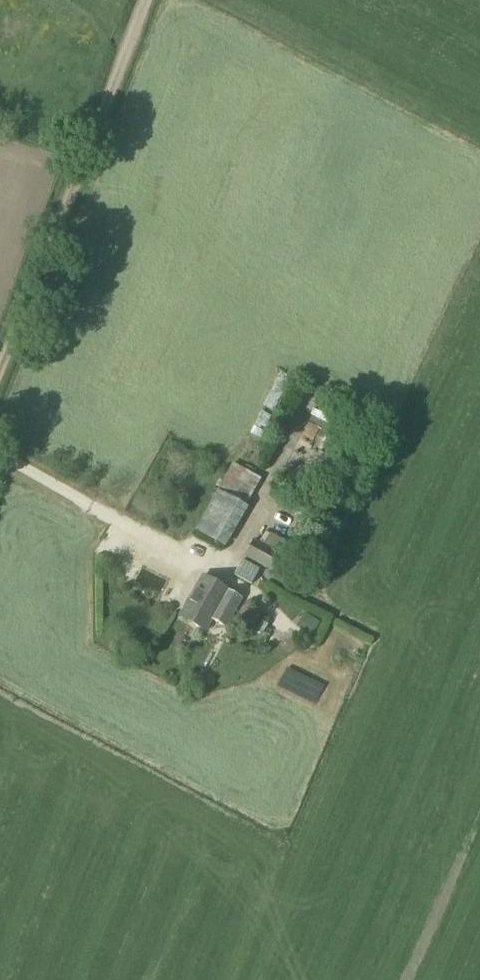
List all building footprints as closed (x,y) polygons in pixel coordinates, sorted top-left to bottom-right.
[(300,415),(312,421),(318,409),(307,403),(300,415)] [(215,491),(244,507),(258,480),(230,465),(215,491)] [(244,507),(215,491),(194,530),(223,548),(246,508),(244,507)] [(268,543),(272,532),(259,527),(254,537),(268,543)] [(281,557),(258,544),(251,541),(243,557),(273,573),(276,566),(281,557)] [(233,575),(250,584),(257,570),(241,561),(233,575)] [(276,566),(273,573),(268,583),(277,588),(286,573),(276,566)] [(179,618),(204,631),(210,620),(224,627),(240,598),(226,590),(201,576),(179,618)] [(261,612),(244,603),(232,625),(249,634),(261,612)] [(265,626),(260,623),(253,635),(258,638),(265,626)]
